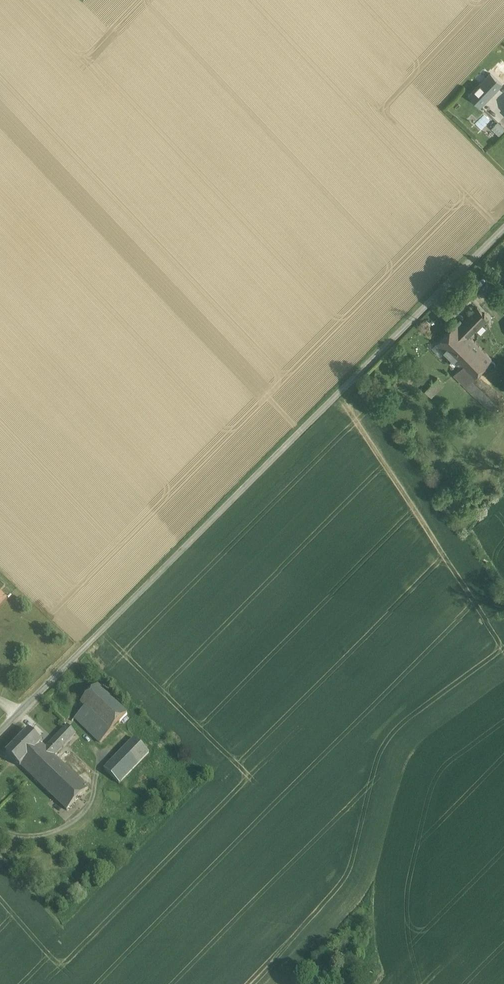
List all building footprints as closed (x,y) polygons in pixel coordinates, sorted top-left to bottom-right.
[(490,73),(470,94),(481,105),(502,83),(490,73)] [(493,129),(501,134),(503,130),(503,126),(497,121),(493,129)] [(477,306),(461,322),(459,319),(456,322),(470,336),(488,317),(477,306)] [(456,322),(436,342),(455,361),(475,341),(470,336),(456,322)] [(475,341),(455,361),(461,367),(472,378),(477,373),(492,358),(475,341)] [(472,378),(461,367),(454,374),(465,385),(472,378)] [(477,373),(472,378),(465,385),(464,386),(491,413),(503,400),(477,373)] [(437,377),(424,389),(431,397),(444,385),(437,377)] [(127,714),(98,685),(80,703),(85,707),(110,732),(120,722),(127,714)] [(110,732),(85,707),(75,717),(100,742),(110,732)] [(127,714),(120,722),(125,726),(132,719),(127,714)] [(67,725),(46,748),(55,756),(76,734),(67,725)] [(29,731),(7,753),(20,766),(21,766),(42,745),(43,744),(29,731)] [(135,738),(105,769),(119,783),(149,752),(135,738)] [(46,748),(42,745),(21,766),(67,810),(88,789),(55,756),(46,748)]
